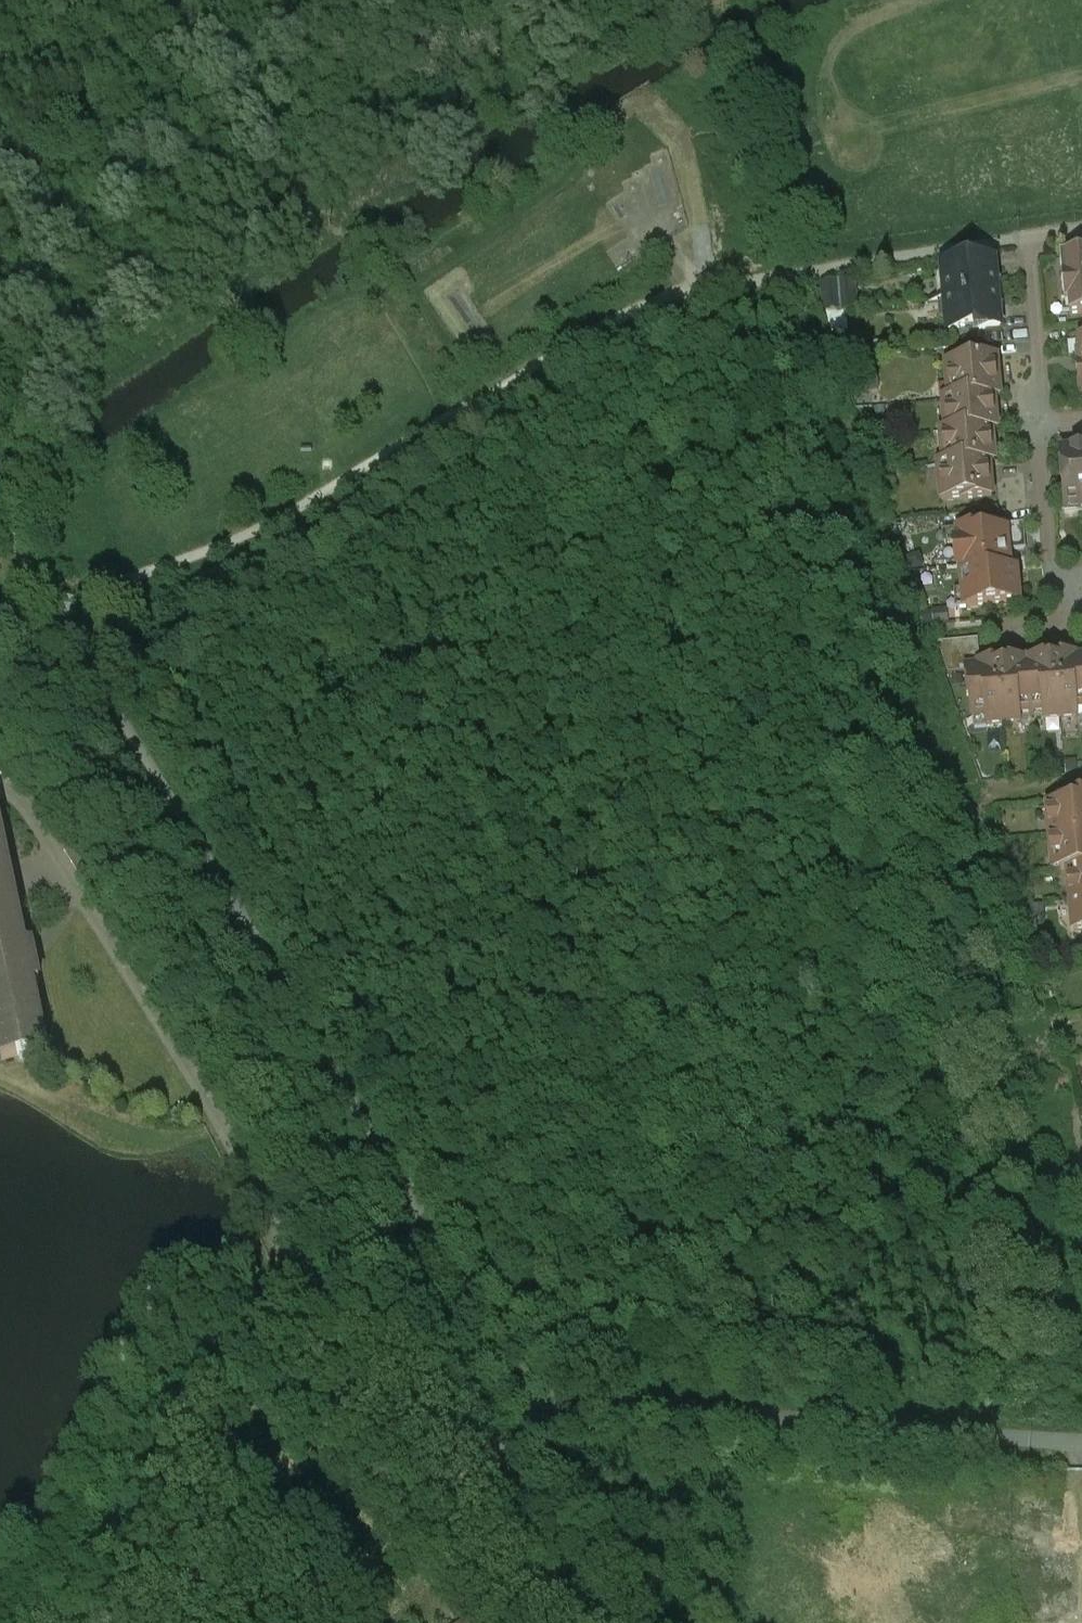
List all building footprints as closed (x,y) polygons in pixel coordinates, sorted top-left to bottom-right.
[(1060,255),(1062,276),(1064,301),(1069,301),(1070,315),(1081,314),(1081,253),(1060,255)] [(995,264),(942,268),(943,275),(939,279),(940,292),(944,295),(945,301),(998,296),(998,288),(1002,283),(997,279),(995,264)] [(840,284),(823,286),(825,312),(842,310),(840,284)] [(998,296),(945,301),(945,306),(942,311),(943,323),(947,326),(948,333),(1001,328),(1000,313),(1004,308),(999,304),(998,296)] [(1068,343),(1069,357),(1078,356),(1081,355),(1081,349),(1081,342),(1068,343)] [(996,360),(968,362),(968,364),(947,366),(948,382),(954,386),(955,399),(944,400),(944,401),(999,396),(996,360)] [(999,396),(944,401),(944,402),(950,402),(951,413),(946,419),(947,432),(942,432),(942,433),(997,428),(994,397),(1000,396),(999,396)] [(997,428),(942,433),(943,447),(949,452),(950,464),(939,465),(994,461),(992,429),(997,429),(997,428)] [(1073,450),(1073,451),(1061,452),(1065,504),(1077,503),(1078,509),(1081,508),(1081,449),(1073,450)] [(994,461),(939,465),(939,467),(945,467),(946,478),(941,484),(942,500),(963,498),(964,500),(992,497),(989,462),(994,461)] [(1006,521),(995,522),(996,533),(1007,532),(1006,525),(1006,521)] [(1024,523),(1006,525),(1007,532),(1009,550),(1026,548),(1024,523)] [(996,533),(978,535),(978,530),(958,532),(959,543),(956,543),(958,568),(961,567),(963,591),(965,590),(967,607),(1020,602),(1017,571),(1011,571),(1009,550),(1007,532),(996,533)] [(978,639),(938,643),(949,673),(967,672),(967,670),(980,669),(979,666),(981,665),(978,639)] [(1005,667),(1005,663),(981,665),(979,666),(980,669),(967,670),(967,672),(969,694),(972,694),(974,720),(986,719),(987,725),(1021,722),(1020,716),(1044,714),(1044,720),(1078,717),(1078,711),(1081,710),(1081,660),(1076,660),(1075,657),(1050,659),(1050,663),(1005,667)] [(1057,799),(1057,807),(1048,807),(1050,822),(1055,826),(1056,836),(1051,836),(1053,857),(1060,856),(1062,870),(1076,869),(1077,881),(1070,882),(1071,903),(1076,902),(1077,912),(1073,917),(1074,932),(1081,931),(1081,797),(1057,799)] [(4,1058),(50,1049),(0,822),(0,1040),(4,1058)]
